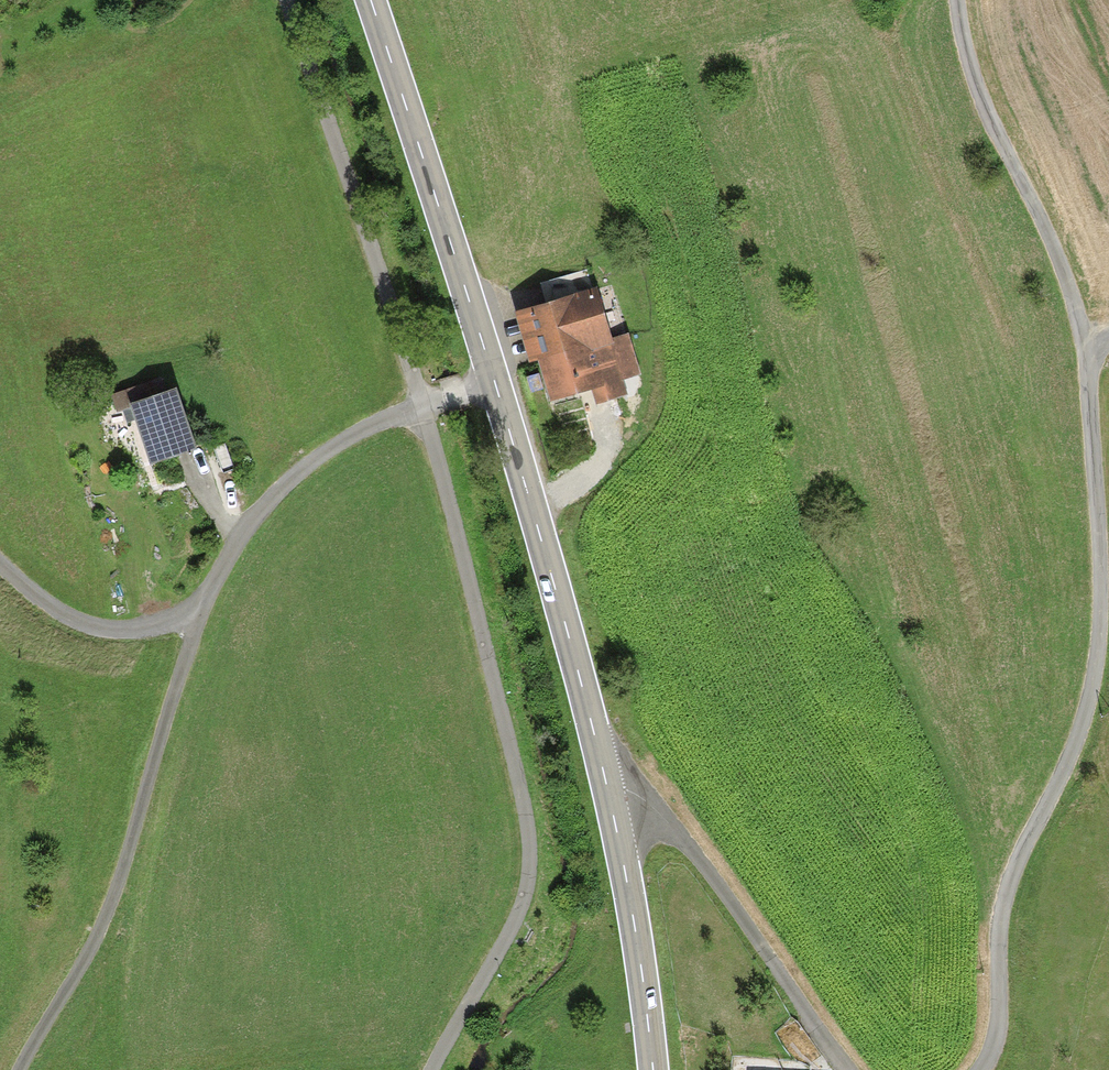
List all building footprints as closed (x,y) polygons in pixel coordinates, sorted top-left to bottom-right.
[(613,342),(597,289),(514,315),(530,366),(541,363),(553,404),(594,391),(598,405),(626,396),(620,378),(639,372),(628,337),(613,342)] [(112,397),(118,414),(131,409),(151,467),(195,452),(175,393),(172,394),(166,377),(112,397)]
